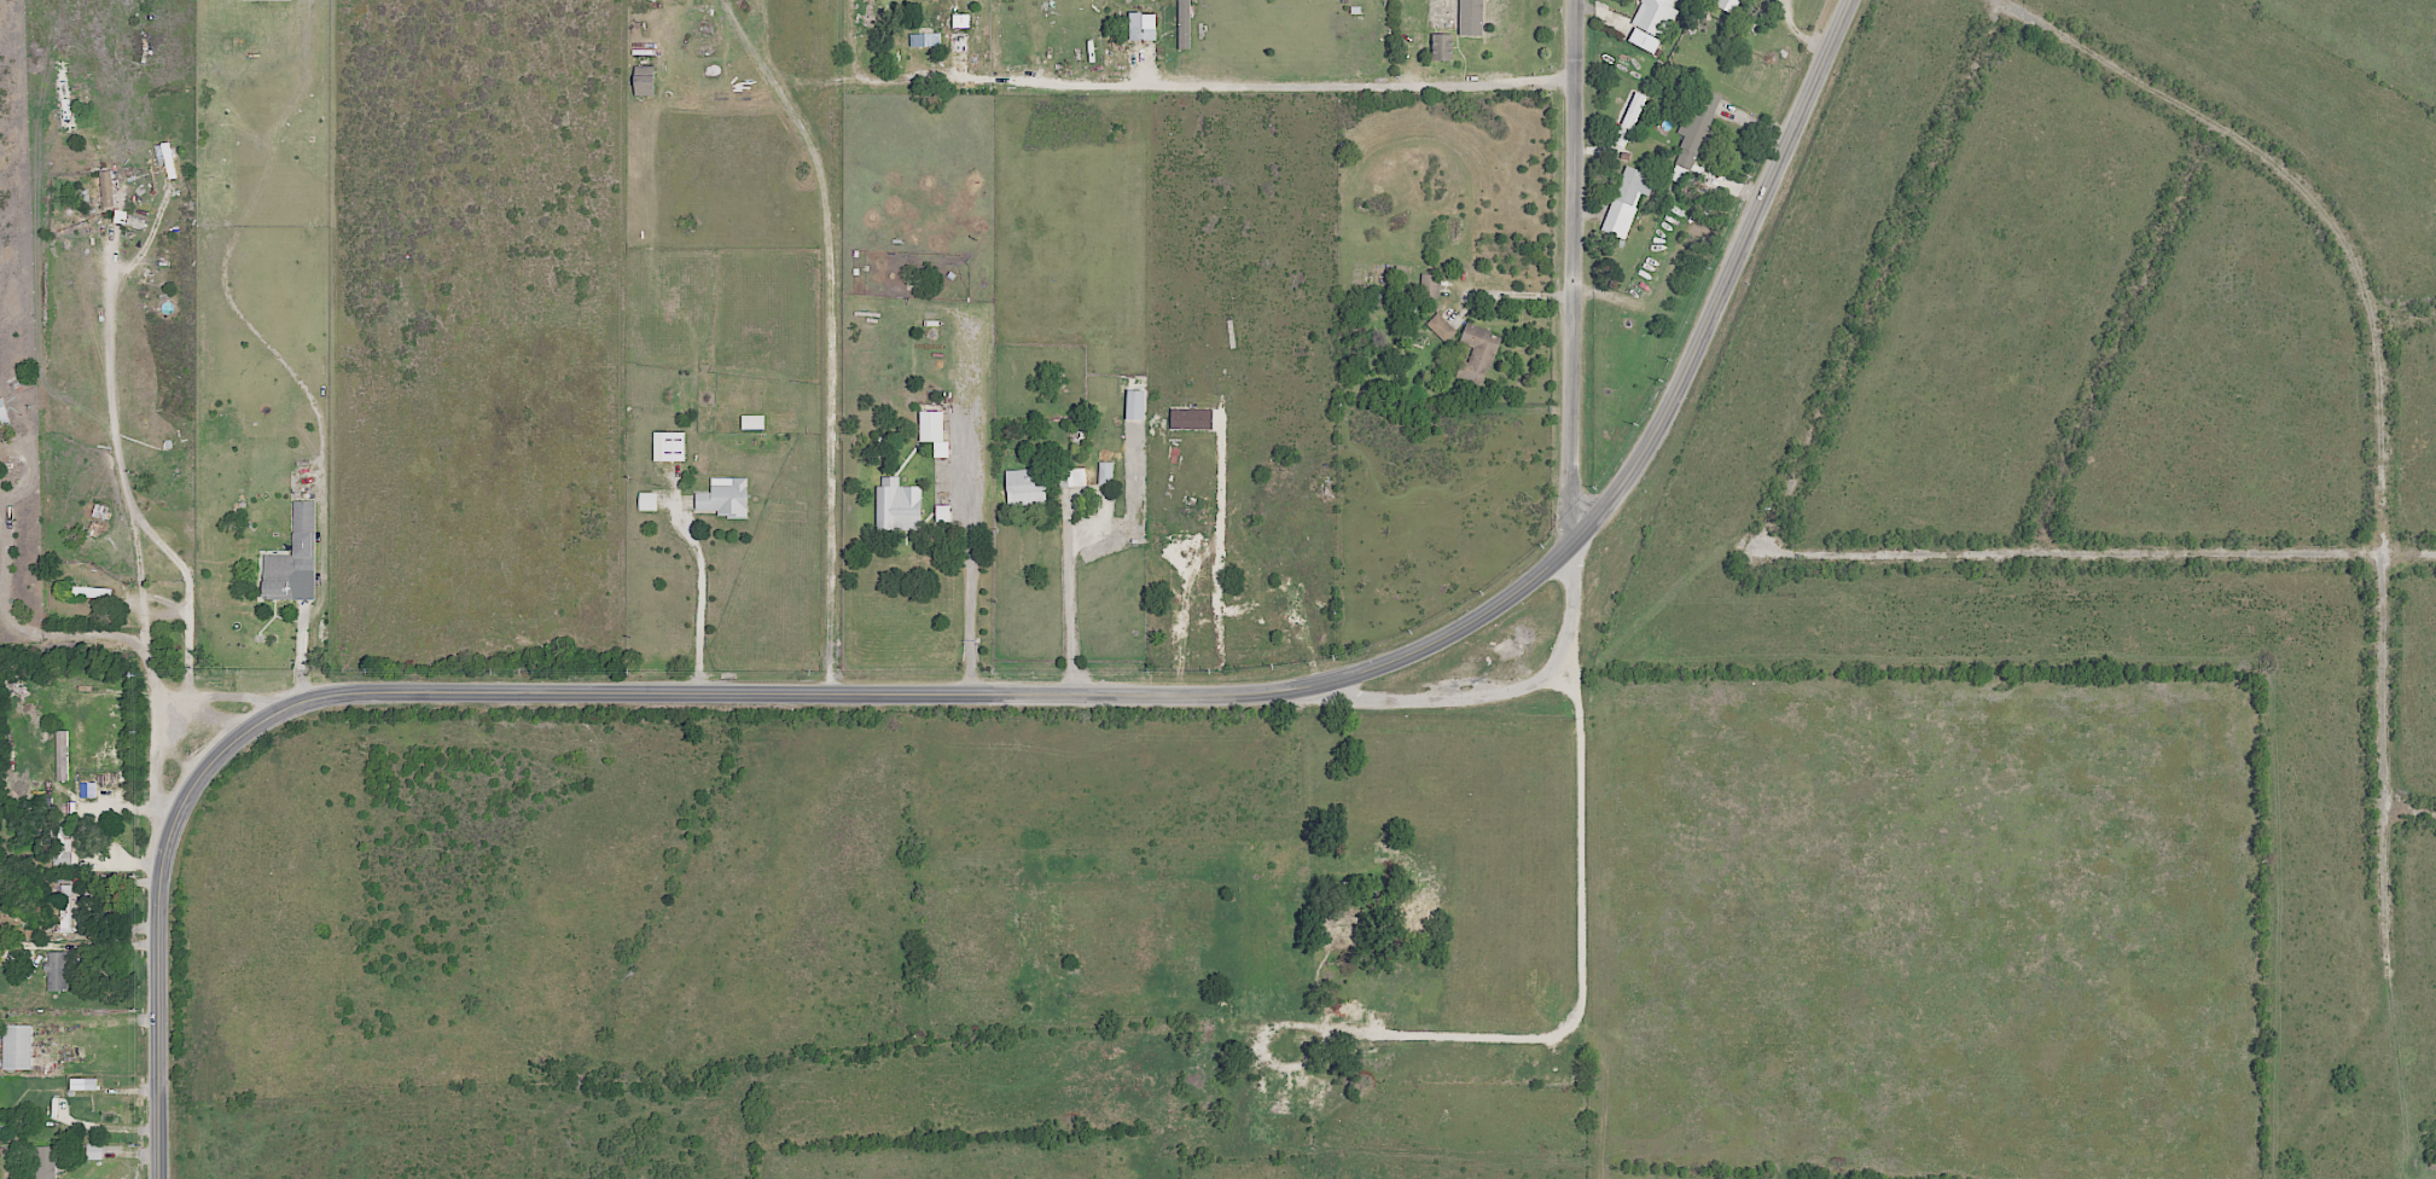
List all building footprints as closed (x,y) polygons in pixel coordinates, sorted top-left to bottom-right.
[(1178,49),(1190,49),(1189,0),(1177,0),(1178,49)] [(1654,55),(1677,11),(1670,7),(1674,0),(1641,0),(1629,23),(1635,26),(1627,41),(1654,55)] [(1714,7),(1733,15),(1739,0),(1717,0),(1714,7)] [(1129,41),(1155,41),(1155,13),(1128,14),(1129,41)] [(910,48),(941,46),(940,33),(910,35),(910,48)] [(1452,35),(1431,35),(1431,61),(1452,62),(1452,35)] [(654,97),(655,77),(635,76),(634,96),(654,97)] [(1721,95),(1704,90),(1698,108),(1687,104),(1678,135),(1683,136),(1669,180),(1683,185),(1688,171),(1702,175),(1706,165),(1699,163),(1721,95)] [(1623,148),(1645,97),(1635,92),(1613,144),(1623,148)] [(166,180),(174,179),(171,143),(163,144),(166,180)] [(1601,232),(1624,240),(1641,194),(1648,197),(1655,179),(1624,168),(1601,232)] [(99,208),(116,208),(115,171),(98,171),(99,208)] [(1438,298),(1439,276),(1421,275),(1420,297),(1438,298)] [(1456,333),(1437,313),(1426,325),(1445,344),(1456,333)] [(1459,344),(1472,348),(1468,362),(1461,360),(1455,378),(1483,387),(1500,336),(1465,325),(1459,344)] [(1144,392),(1126,391),(1126,420),(1144,421),(1144,392)] [(9,427),(4,399),(0,400),(0,429),(9,427)] [(920,443),(934,443),(934,458),(948,458),(948,443),(944,443),(943,412),(919,412),(920,443)] [(763,416),(741,416),(741,431),(763,431),(763,416)] [(684,433),(653,433),(653,462),(684,462),(684,433)] [(1097,485),(1112,486),(1112,463),(1098,463),(1097,485)] [(1058,489),(1086,486),(1084,468),(1056,471),(1058,489)] [(1005,471),(1006,506),(1045,505),(1044,470),(1005,471)] [(877,532),(922,531),(921,487),(899,487),(899,477),(877,478),(877,532)] [(747,515),(748,478),(710,478),(710,493),(695,493),(695,515),(747,515)] [(656,511),(656,493),(638,493),(639,511),(656,511)] [(315,502),(294,502),(293,556),(263,555),(262,600),(314,601),(315,502)] [(935,522),(949,523),(950,506),(936,506),(935,522)] [(87,535),(98,539),(103,525),(92,521),(87,535)] [(67,732),(56,732),(57,781),(68,781),(67,732)] [(81,798),(96,798),(96,783),(80,784),(81,798)] [(72,865),(71,829),(50,830),(52,866),(72,865)] [(73,886),(60,885),(59,933),(72,934),(73,886)] [(47,991),(68,991),(68,953),(46,953),(47,991)] [(32,1026),(3,1026),(3,1070),(32,1069),(32,1026)] [(71,1091),(97,1091),(97,1078),(71,1079),(71,1091)] [(86,1160),(102,1160),(102,1144),(86,1144),(86,1160)] [(55,1147),(34,1147),(35,1178),(56,1178),(55,1147)]
